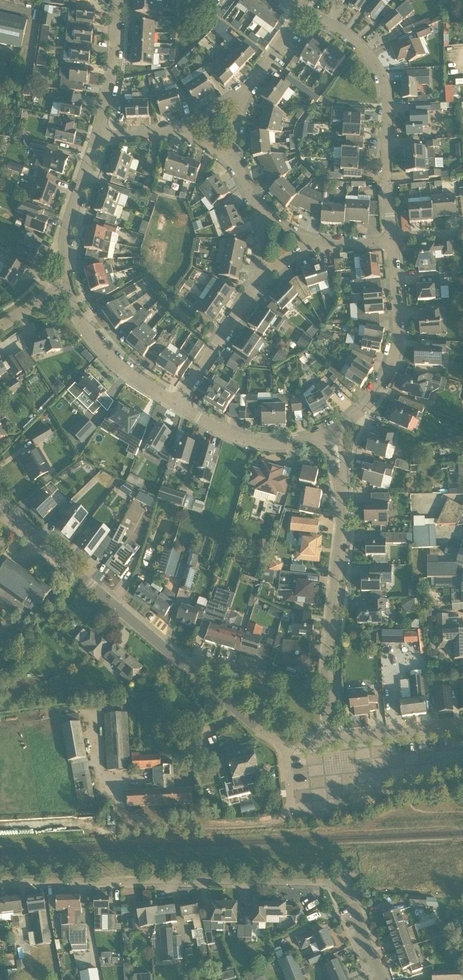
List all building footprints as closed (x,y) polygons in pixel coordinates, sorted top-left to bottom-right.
[(255,0),(241,0),(239,3),(248,10),(255,0)] [(248,10),(256,16),(267,2),(264,0),(255,0),(248,10)] [(348,7),(350,8),(351,8),(353,9),(354,8),(359,12),(364,5),(369,8),(376,0),(353,0),(348,7)] [(388,4),(386,6),(378,0),(376,0),(369,8),(364,14),(367,16),(369,17),(370,16),(375,21),(381,14),(387,19),(395,12),(397,10),(388,4)] [(134,8),(135,8),(135,12),(145,12),(155,13),(156,13),(157,2),(135,1),(134,8)] [(265,23),(276,9),(267,2),(256,16),(265,23)] [(387,19),(380,24),(382,27),(382,26),(384,28),(385,27),(389,32),(397,26),(403,21),(414,12),(406,2),(397,10),(395,12),(387,19)] [(69,17),(67,29),(75,30),(90,31),(91,21),(94,21),(95,12),(85,11),(78,10),(70,9),(69,17)] [(265,23),(266,23),(274,29),(285,15),(276,9),(265,23)] [(12,46),(12,45),(21,47),(27,20),(18,18),(18,17),(0,13),(0,44),(12,46)] [(53,15),(44,14),(42,26),(51,27),(53,15)] [(406,35),(418,30),(428,26),(426,20),(415,24),(403,29),(406,35)] [(134,24),(133,32),(154,33),(155,22),(135,21),(135,24),(134,24)] [(423,37),(431,34),(428,26),(415,32),(419,39),(403,46),(402,44),(392,48),(397,61),(407,57),(409,62),(418,58),(429,54),(425,46),(427,45),(423,37)] [(66,37),(65,49),(73,50),(73,49),(87,51),(88,44),(89,41),(92,41),(93,32),(90,31),(75,30),(67,29),(66,37)] [(134,43),(154,44),(154,33),(133,32),(133,39),(134,39),(134,43)] [(252,40),(256,43),(265,50),(269,44),(256,34),(255,36),(252,40)] [(233,54),(228,59),(240,70),(247,63),(230,46),(225,41),(221,45),(226,50),(227,49),(233,54)] [(327,52),(313,41),(299,60),(314,70),(317,65),(327,52)] [(233,42),(230,46),(247,63),(255,55),(243,43),(239,48),(233,42)] [(154,44),(134,43),(134,46),(132,46),(132,53),(153,54),(170,55),(175,56),(175,50),(170,49),(170,50),(162,49),(163,49),(160,49),(160,44),(154,44)] [(317,65),(324,70),(332,76),(345,57),(331,47),(327,52),(317,65)] [(65,49),(63,69),(71,70),(71,69),(85,71),(86,64),(86,60),(89,61),(90,51),(87,51),(73,49),(73,50),(65,49)] [(153,65),(153,54),(132,53),(132,61),(133,61),(133,64),(153,65)] [(40,55),(39,64),(46,66),(48,56),(40,55)] [(228,59),(224,64),(218,58),(215,61),(232,78),(240,70),(228,59)] [(217,79),(224,86),(232,78),(215,61),(212,64),(217,70),(213,75),(217,79)] [(62,77),(60,89),(73,90),(83,91),(83,84),(84,80),(87,81),(88,71),(85,71),(71,69),(71,70),(70,78),(62,77)] [(44,80),(37,79),(38,71),(33,71),(32,79),(31,87),(43,88),(44,80)] [(416,104),(428,104),(427,96),(417,97),(417,85),(430,85),(429,71),(417,71),(407,71),(407,79),(402,80),(402,98),(408,98),(408,104),(416,104)] [(194,81),(205,98),(212,94),(211,93),(214,91),(203,74),(194,81)] [(194,81),(190,75),(181,81),(185,87),(190,95),(195,103),(198,101),(199,102),(205,98),(194,81)] [(268,88),(282,98),(289,89),(275,79),(268,88)] [(454,102),(453,86),(445,87),(446,102),(454,102)] [(275,107),(282,98),(268,88),(261,98),(265,100),(275,107)] [(166,92),(165,89),(154,92),(155,95),(158,105),(161,115),(164,114),(164,115),(172,113),(166,92)] [(166,92),(172,113),(179,111),(179,109),(182,108),(179,99),(176,89),(166,92)] [(59,117),(60,113),(80,117),(83,105),(79,104),(81,95),(68,92),(66,99),(63,99),(61,105),(54,103),(51,116),(59,117)] [(132,95),(125,96),(125,98),(126,102),(126,118),(138,117),(136,93),(132,93),(132,95)] [(141,93),(136,93),(138,117),(149,117),(148,107),(148,100),(141,101),(141,93)] [(262,117),(281,123),(284,113),(275,107),(265,100),(262,110),(264,110),(262,117)] [(430,104),(428,104),(416,104),(416,111),(410,111),(410,121),(406,122),(407,135),(417,134),(423,134),(422,127),(428,127),(427,112),(431,112),(430,104)] [(300,111),(303,114),(308,108),(304,105),(300,111)] [(344,115),(343,126),(361,127),(361,121),(365,122),(365,110),(348,109),(347,115),(344,115)] [(300,111),(295,117),(299,120),(303,114),(300,111)] [(308,123),(313,117),(308,113),(301,123),(308,123)] [(63,120),(51,117),(48,125),(58,127),(55,140),(63,142),(73,144),(76,131),(72,130),(74,122),(64,120),(63,120)] [(281,123),(262,117),(260,124),(258,124),(255,134),(268,132),(278,131),(281,123)] [(301,123),(300,124),(298,136),(307,137),(309,124),(308,124),(308,123),(301,123)] [(342,143),(363,144),(364,133),(360,133),(361,127),(343,126),(336,126),(336,134),(338,136),(343,136),(342,143)] [(268,132),(255,134),(251,134),(252,146),(269,144),(268,132)] [(32,141),(30,148),(30,149),(48,153),(49,145),(32,141)] [(405,161),(432,159),(434,159),(434,158),(435,156),(435,152),(434,151),(433,148),(439,148),(439,141),(427,142),(427,148),(425,148),(405,149),(405,161)] [(342,148),(341,159),(359,160),(359,155),(363,155),(363,144),(342,143),(339,143),(339,148),(342,148)] [(270,155),(269,144),(252,146),(253,157),(258,157),(270,155)] [(147,162),(145,172),(145,175),(152,177),(152,173),(154,163),(156,151),(149,150),(147,162)] [(114,152),(110,163),(129,170),(129,169),(136,171),(139,163),(138,161),(133,159),(133,158),(114,152)] [(45,162),(42,161),(37,161),(35,167),(39,170),(49,173),(50,170),(62,174),(69,157),(61,154),(60,157),(48,153),(45,162)] [(288,162),(284,154),(280,154),(270,155),(258,157),(262,166),(263,165),(266,172),(288,162)] [(166,164),(163,174),(174,177),(180,158),(169,155),(166,164)] [(174,177),(184,180),(190,161),(180,158),(174,177)] [(341,159),(335,159),(334,173),(329,173),(329,179),(342,179),(342,176),(343,176),(351,177),(361,178),(362,167),(358,166),(359,160),(341,159)] [(433,168),(432,159),(405,161),(406,173),(426,172),(426,168),(433,168)] [(201,164),(190,161),(184,180),(195,184),(198,174),(201,164)] [(9,169),(23,173),(26,166),(11,162),(9,169)] [(272,188),(282,179),(288,172),(292,169),(288,162),(266,172),(270,179),(268,179),(272,188)] [(124,187),(129,170),(110,163),(106,175),(112,177),(110,182),(120,185),(124,187)] [(303,174),(307,170),(301,165),(298,169),(303,174)] [(303,174),(308,179),(312,175),(307,170),(303,174)] [(429,177),(441,177),(441,178),(449,178),(448,172),(440,172),(440,170),(428,171),(429,177)] [(46,175),(42,173),(37,185),(38,186),(33,201),(49,206),(53,195),(55,195),(58,186),(53,185),(55,178),(46,175)] [(201,180),(197,186),(206,197),(223,184),(218,178),(219,177),(217,174),(215,176),(204,184),(201,180)] [(290,186),(282,179),(272,188),(270,191),(278,199),(290,186)] [(98,199),(123,208),(124,208),(130,192),(118,187),(108,184),(106,189),(102,188),(98,199)] [(223,184),(206,197),(206,198),(214,207),(214,209),(221,206),(218,202),(228,194),(231,192),(228,189),(227,190),(223,184)] [(298,194),(289,205),(299,209),(299,207),(305,210),(314,192),(316,189),(308,185),(305,188),(298,194)] [(290,186),(278,199),(286,208),(289,205),(298,194),(290,186)] [(321,219),(323,206),(324,193),(324,192),(316,189),(314,192),(305,210),(313,213),(312,215),(321,219)] [(332,224),(334,206),(334,203),(328,202),(329,193),(324,193),(323,206),(321,219),(321,224),(332,224)] [(445,216),(456,215),(455,195),(443,196),(445,216)] [(345,207),(345,221),(356,221),(358,201),(358,197),(346,196),(346,200),(345,200),(345,207)] [(358,201),(356,221),(368,222),(370,202),(370,196),(358,196),(358,197),(358,201)] [(443,196),(431,197),(431,204),(432,204),(433,217),(445,216),(443,196)] [(98,199),(94,211),(98,212),(96,218),(107,221),(106,223),(115,226),(117,218),(119,219),(123,208),(98,199)] [(44,210),(20,201),(16,211),(29,216),(25,227),(43,233),(49,219),(42,216),(44,210)] [(420,204),(418,205),(408,205),(410,223),(422,222),(420,204)] [(420,204),(422,222),(433,221),(433,217),(432,204),(431,204),(420,204)] [(221,206),(214,209),(216,213),(219,223),(239,216),(237,209),(238,208),(237,205),(235,206),(222,210),(221,206)] [(332,224),(344,225),(345,221),(345,207),(334,206),(332,224)] [(239,216),(219,223),(224,236),(224,237),(231,236),(230,231),(242,227),(244,226),(243,223),(242,223),(239,216)] [(192,224),(194,232),(195,231),(203,229),(200,221),(192,224)] [(115,226),(106,223),(105,223),(103,230),(89,227),(86,238),(104,242),(111,243),(113,233),(116,234),(118,227),(115,226)] [(37,237),(22,230),(18,239),(21,241),(17,251),(34,260),(41,245),(34,242),(37,237)] [(98,259),(104,259),(108,259),(111,243),(104,242),(86,238),(84,249),(99,252),(98,259)] [(221,239),(218,251),(243,256),(245,244),(226,240),(221,239)] [(435,266),(434,252),(443,251),(444,256),(452,255),(452,251),(451,241),(442,242),(443,245),(434,245),(414,246),(415,267),(419,267),(419,273),(436,271),(435,266)] [(221,263),(241,267),(243,256),(218,251),(216,262),(221,263)] [(361,269),(379,267),(378,256),(360,258),(361,269)] [(5,282),(13,287),(21,274),(23,275),(26,268),(9,258),(4,265),(0,263),(0,279),(5,282)] [(88,281),(110,275),(113,274),(111,266),(105,264),(104,259),(98,259),(100,266),(85,270),(88,281)] [(345,271),(344,259),(334,260),(335,272),(345,271)] [(221,263),(219,276),(238,279),(241,267),(221,263)] [(318,285),(328,282),(330,290),(336,289),(334,266),(327,268),(325,266),(324,263),(313,267),(318,285)] [(294,278),(303,292),(307,298),(311,297),(308,288),(318,285),(313,267),(302,270),(304,275),(294,278)] [(350,287),(351,287),(371,285),(370,280),(380,279),(379,267),(361,269),(362,280),(350,281),(350,287)] [(193,279),(197,274),(206,280),(208,276),(195,270),(190,277),(193,279)] [(88,281),(91,292),(105,287),(107,293),(113,292),(117,289),(116,283),(113,274),(110,275),(88,281)] [(440,276),(429,277),(419,277),(420,286),(417,286),(418,301),(442,299),(440,276)] [(227,302),(234,292),(225,286),(217,281),(210,291),(227,302)] [(277,290),(290,303),(298,295),(285,282),(277,290)] [(180,284),(176,290),(177,290),(175,293),(179,296),(181,293),(180,292),(183,287),(180,284)] [(364,303),(383,302),(382,290),(371,291),(371,285),(351,287),(351,294),(364,293),(364,303)] [(129,288),(124,291),(127,297),(132,294),(129,288)] [(204,301),(220,312),(227,302),(210,291),(206,288),(199,298),(204,301)] [(290,303),(277,290),(269,298),(273,302),(267,308),(275,313),(282,318),(283,318),(286,321),(288,319),(285,316),(289,312),(285,308),(290,303)] [(109,321),(130,305),(126,298),(122,292),(118,294),(121,298),(110,306),(102,312),(109,321)] [(303,292),(298,297),(303,301),(307,298),(303,292)] [(204,301),(197,311),(205,316),(213,322),(220,312),(204,301)] [(383,302),(364,303),(357,304),(358,321),(370,320),(370,314),(384,313),(383,302)] [(128,330),(146,314),(142,309),(137,313),(132,305),(131,305),(130,305),(109,321),(116,330),(123,325),(128,330)] [(429,335),(439,334),(440,334),(440,320),(444,320),(443,305),(427,306),(428,317),(419,318),(420,334),(429,333),(429,335)] [(260,306),(254,316),(270,326),(277,331),(283,323),(276,317),(269,312),(260,306)] [(126,342),(135,349),(151,331),(143,324),(152,314),(149,311),(146,314),(128,330),(133,334),(126,342)] [(263,335),(270,326),(254,316),(248,325),(256,330),(263,335)] [(358,336),(382,341),(384,330),(371,327),(370,320),(358,321),(359,325),(360,326),(358,336)] [(313,326),(306,333),(312,338),(319,331),(313,326)] [(239,338),(258,352),(259,352),(265,344),(264,343),(260,340),(261,339),(245,329),(239,338)] [(151,331),(135,349),(144,357),(150,349),(156,343),(152,340),(156,336),(156,335),(156,333),(152,330),(151,331)] [(41,336),(28,340),(31,350),(33,356),(41,353),(45,352),(46,354),(53,352),(62,349),(58,338),(56,339),(54,331),(40,335),(41,336)] [(157,341),(162,345),(170,335),(164,331),(157,341)] [(165,371),(179,351),(170,344),(175,338),(174,337),(176,334),(173,332),(170,335),(162,345),(167,349),(162,356),(156,365),(165,371)] [(304,333),(297,345),(305,350),(307,350),(314,340),(304,333)] [(353,351),(365,356),(367,350),(380,352),(382,341),(358,336),(356,336),(354,345),(350,345),(348,349),(353,351)] [(239,338),(233,347),(237,350),(233,355),(243,362),(249,365),(258,352),(239,338)] [(450,342),(434,341),(434,347),(416,347),(415,364),(441,366),(441,353),(445,353),(446,346),(450,346),(450,342)] [(165,371),(175,377),(185,363),(185,362),(186,360),(191,364),(201,350),(195,346),(189,356),(180,350),(180,351),(179,351),(165,371)] [(291,358),(280,350),(272,361),(278,365),(291,358)] [(352,369),(367,379),(373,369),(362,362),(365,356),(353,351),(350,356),(349,357),(345,362),(345,364),(344,364),(352,369)] [(233,355),(227,365),(235,371),(237,372),(243,362),(233,355)] [(16,375),(17,374),(19,378),(25,374),(23,370),(13,356),(6,361),(16,375)] [(341,381),(345,377),(330,367),(329,370),(341,381)] [(411,395),(420,398),(422,398),(428,400),(430,394),(424,393),(426,386),(427,383),(439,386),(440,386),(442,379),(442,378),(428,374),(423,373),(414,370),(407,368),(405,376),(402,391),(411,394),(411,395)] [(361,388),(367,379),(352,369),(345,378),(361,388)] [(75,384),(68,392),(76,400),(83,393),(94,404),(88,410),(93,415),(102,406),(97,402),(107,392),(89,375),(78,387),(75,384)] [(338,379),(333,375),(329,379),(334,383),(338,379)] [(8,397),(22,388),(20,385),(22,384),(19,378),(3,389),(8,397)] [(204,378),(197,390),(204,394),(206,392),(208,393),(204,401),(214,407),(224,390),(227,386),(228,384),(221,380),(218,386),(215,384),(214,384),(204,378)] [(214,407),(224,413),(229,405),(235,397),(239,389),(238,384),(231,379),(228,384),(227,386),(224,390),(214,407)] [(60,392),(67,386),(61,380),(54,386),(60,392)] [(334,394),(327,386),(324,382),(311,393),(313,397),(306,401),(309,407),(314,416),(328,409),(325,402),(334,394)] [(291,399),(292,412),(302,411),(300,399),(300,394),(293,395),(294,399),(291,399)] [(246,408),(257,409),(257,407),(262,407),(262,416),(262,426),(274,426),(274,406),(274,400),(273,400),(258,401),(258,396),(247,395),(247,397),(246,408)] [(273,400),(274,400),(274,406),(274,426),(286,425),(286,406),(288,406),(288,400),(289,400),(288,399),(286,397),(283,395),(280,395),(277,395),(273,395),(273,400)] [(424,408),(418,405),(409,401),(406,406),(395,401),(390,413),(393,414),(389,421),(408,429),(413,418),(415,419),(418,412),(422,414),(424,408)] [(106,418),(102,425),(111,430),(115,423),(121,427),(119,430),(127,435),(140,415),(137,413),(136,414),(134,412),(135,411),(134,411),(134,412),(131,410),(130,412),(119,405),(114,412),(111,410),(106,418)] [(88,421),(75,436),(82,443),(96,428),(88,421)] [(157,426),(146,445),(157,452),(155,455),(168,463),(169,463),(171,454),(172,451),(163,446),(166,441),(167,440),(166,440),(170,434),(157,426)] [(36,444),(53,434),(49,427),(32,438),(36,444)] [(375,455),(385,458),(389,459),(392,458),(395,447),(393,446),(397,434),(381,429),(379,438),(371,436),(366,451),(375,453),(375,455)] [(133,436),(127,452),(129,453),(135,455),(136,456),(142,440),(133,436)] [(168,463),(167,468),(174,470),(175,465),(176,461),(188,465),(192,452),(195,443),(192,442),(192,441),(186,439),(185,440),(182,439),(180,446),(174,444),(172,451),(171,454),(169,463),(168,463)] [(202,455),(198,470),(203,471),(200,481),(210,484),(213,475),(216,465),(211,463),(215,449),(213,448),(214,447),(208,445),(207,446),(205,446),(202,455)] [(28,455),(20,460),(24,467),(25,469),(27,467),(34,480),(43,475),(48,472),(40,458),(43,457),(38,449),(28,455)] [(394,467),(409,472),(409,463),(398,460),(396,461),(394,467)] [(370,485),(379,488),(381,488),(385,475),(391,477),(394,467),(374,461),(373,467),(364,465),(362,472),(365,473),(362,481),(370,483),(370,485)] [(251,478),(249,484),(256,486),(254,491),(255,491),(254,496),(274,502),(276,497),(277,497),(278,492),(285,494),(286,488),(289,478),(281,476),(284,469),(263,463),(261,470),(253,468),(251,478)] [(306,490),(317,492),(319,486),(315,486),(318,470),(303,467),(299,483),(305,484),(304,490),(306,490)] [(130,474),(126,482),(134,485),(138,477),(130,474)] [(450,494),(462,493),(462,484),(450,485),(450,494)] [(39,501),(33,508),(44,519),(57,506),(50,499),(55,494),(47,486),(33,495),(39,501)] [(122,491),(131,496),(133,492),(125,486),(122,491)] [(182,507),(186,496),(161,488),(158,499),(182,507)] [(112,510),(116,506),(121,510),(131,498),(121,490),(107,505),(112,510)] [(306,490),(303,506),(300,505),(299,511),(313,514),(314,508),(319,509),(322,493),(317,492),(306,490)] [(140,492),(136,500),(149,507),(153,499),(140,492)] [(372,525),(382,525),(388,525),(388,503),(390,503),(390,494),(371,494),(371,503),(372,503),(372,508),(365,509),(365,522),(372,522),(372,525)] [(462,507),(449,499),(437,519),(437,523),(458,524),(462,515),(462,506),(462,507)] [(62,523),(57,529),(69,539),(83,520),(71,512),(74,507),(69,503),(59,512),(59,513),(65,517),(64,517),(61,522),(62,523)] [(204,506),(200,505),(195,503),(192,510),(202,514),(204,506)] [(299,543),(298,546),(297,559),(315,561),(319,558),(320,553),(321,553),(322,546),(320,546),(321,541),(317,536),(316,536),(316,533),(318,533),(319,522),(292,519),(290,531),(292,531),(291,534),(299,543)] [(120,525),(104,557),(111,562),(108,566),(109,567),(116,572),(119,574),(118,575),(118,576),(121,579),(129,569),(125,566),(129,561),(133,555),(134,554),(124,547),(124,546),(125,544),(121,541),(128,529),(123,526),(120,525)] [(434,526),(414,527),(414,548),(420,548),(435,547),(434,526)] [(95,527),(80,548),(91,556),(98,546),(106,552),(112,540),(106,536),(106,535),(95,527)] [(407,533),(393,534),(393,544),(407,543),(407,533)] [(386,545),(386,539),(366,540),(366,544),(361,548),(366,552),(366,555),(369,555),(373,559),(377,555),(386,555),(386,545)] [(445,552),(458,557),(456,563),(456,564),(462,566),(462,542),(460,551),(447,546),(445,552)] [(165,573),(172,550),(173,550),(174,546),(168,545),(167,549),(164,548),(158,571),(165,573)] [(168,585),(169,580),(170,576),(174,577),(181,550),(174,548),(165,579),(164,585),(168,585)] [(196,569),(200,553),(196,552),(195,555),(190,554),(180,589),(190,592),(196,569)] [(52,590),(9,560),(0,572),(0,588),(23,604),(29,596),(41,605),(52,590)] [(263,576),(273,577),(274,571),(280,571),(282,565),(268,560),(263,576)] [(455,563),(430,563),(430,577),(455,576),(455,563)] [(392,567),(390,567),(369,567),(370,575),(361,575),(361,591),(371,591),(371,597),(380,597),(380,583),(392,583),(392,567)] [(305,602),(315,603),(316,597),(317,588),(313,587),(313,584),(305,583),(306,574),(280,572),(278,590),(285,591),(284,591),(289,591),(288,600),(297,601),(298,597),(305,598),(305,602)] [(435,578),(436,588),(452,588),(452,604),(462,604),(462,577),(435,578)] [(162,595),(160,594),(163,589),(154,583),(151,588),(143,583),(134,596),(152,609),(162,595)] [(152,609),(165,617),(174,604),(176,594),(167,588),(162,595),(152,609)] [(206,610),(203,620),(212,623),(208,632),(206,631),(203,638),(206,639),(205,641),(223,646),(229,627),(222,625),(228,608),(230,609),(235,594),(225,591),(224,592),(217,589),(214,601),(210,600),(206,610)] [(182,605),(180,611),(176,621),(194,627),(198,618),(202,619),(207,607),(209,600),(200,597),(197,604),(195,610),(182,605)] [(415,613),(415,600),(402,599),(402,606),(408,613),(415,613)] [(385,600),(371,600),(371,607),(358,607),(358,623),(381,623),(381,612),(385,612),(385,600)] [(272,606),(269,613),(281,619),(284,611),(272,606)] [(302,637),(302,635),(312,636),(314,621),(311,621),(311,614),(296,612),(295,619),(293,636),(302,637)] [(448,625),(448,614),(437,615),(438,648),(454,647),(455,660),(460,660),(461,665),(462,665),(462,625),(448,625)] [(415,620),(411,624),(412,628),(420,627),(419,619),(415,620)] [(248,628),(247,628),(245,632),(239,651),(257,657),(259,647),(262,638),(260,637),(262,628),(258,627),(258,626),(250,623),(248,628)] [(245,632),(229,627),(223,646),(239,651),(245,632)] [(383,630),(382,643),(403,643),(403,630),(383,630)] [(98,638),(91,632),(81,644),(87,650),(87,651),(97,660),(109,646),(99,637),(98,638)] [(418,634),(404,634),(405,642),(418,642),(418,634)] [(268,639),(266,646),(274,648),(275,641),(268,639)] [(281,654),(278,663),(288,667),(285,675),(295,677),(300,671),(304,673),(310,668),(308,662),(307,661),(308,655),(309,655),(310,643),(300,642),(284,640),(282,652),(281,652),(281,654)] [(105,658),(123,673),(121,675),(129,682),(142,668),(133,661),(121,651),(122,650),(116,645),(105,658)] [(436,651),(428,652),(429,663),(437,662),(436,651)] [(426,714),(425,704),(422,676),(410,678),(412,699),(400,701),(402,717),(426,714)] [(450,687),(435,689),(438,713),(453,711),(450,687)] [(366,688),(348,690),(349,696),(350,708),(351,708),(354,708),(355,715),(367,714),(367,711),(376,710),(375,703),(378,703),(377,696),(375,697),(374,691),(367,691),(366,688)] [(130,769),(127,713),(105,715),(108,771),(130,769)] [(69,761),(71,761),(86,758),(80,723),(78,714),(61,717),(62,726),(69,761)] [(186,729),(189,742),(203,739),(200,726),(186,729)] [(226,790),(228,799),(237,796),(237,797),(250,793),(250,792),(249,793),(247,785),(261,781),(253,749),(252,749),(250,743),(242,745),(243,750),(226,754),(229,767),(224,768),(228,783),(225,784),(225,782),(224,783),(226,790)] [(177,747),(182,764),(191,762),(187,749),(184,750),(183,746),(177,747)] [(132,769),(153,768),(161,768),(160,756),(140,757),(140,753),(132,754),(132,769)] [(173,805),(192,804),(192,794),(191,789),(174,789),(173,765),(172,760),(164,761),(164,765),(163,765),(163,768),(164,790),(172,790),(173,805)] [(173,805),(172,790),(164,790),(163,768),(161,768),(153,768),(154,785),(145,785),(145,791),(128,791),(128,797),(128,807),(173,805)] [(254,804),(240,808),(242,813),(256,810),(254,804)] [(11,921),(11,916),(14,916),(14,913),(23,912),(21,895),(0,898),(0,922),(11,921)] [(68,895),(56,895),(56,911),(61,911),(62,938),(63,938),(63,944),(69,944),(68,895)] [(69,944),(71,944),(73,950),(90,950),(90,945),(87,945),(87,941),(87,937),(87,924),(81,925),(81,911),(80,895),(68,895),(69,944)] [(27,898),(29,914),(32,913),(37,945),(51,943),(45,905),(44,896),(27,898)] [(410,897),(410,905),(427,906),(428,898),(410,897)] [(109,898),(95,898),(95,908),(95,909),(95,926),(96,931),(102,931),(102,915),(109,916),(109,909),(109,908),(109,898)] [(155,901),(157,916),(165,915),(166,923),(176,922),(173,899),(155,901)] [(199,913),(196,899),(179,902),(181,912),(182,917),(186,916),(187,922),(193,921),(194,927),(195,926),(195,929),(197,929),(197,930),(192,931),(193,939),(197,939),(198,946),(206,945),(203,929),(202,929),(199,914),(199,913)] [(155,917),(157,916),(155,901),(137,904),(139,919),(140,919),(141,927),(156,926),(155,917)] [(224,923),(224,903),(211,903),(211,930),(215,930),(217,932),(224,932),(224,923)] [(237,926),(237,903),(224,903),(224,923),(231,923),(231,926),(233,926),(233,929),(238,930),(238,938),(239,938),(239,942),(245,943),(245,940),(245,926),(237,926)] [(266,924),(266,917),(267,904),(253,903),(253,926),(245,926),(245,940),(252,940),(252,938),(252,930),(257,930),(257,929),(266,930),(266,924)] [(267,904),(266,917),(266,924),(279,924),(279,917),(286,917),(286,916),(291,916),(295,923),(305,917),(301,910),(296,913),(292,906),(286,906),(286,904),(267,904)] [(390,934),(406,928),(400,910),(384,916),(390,934)] [(421,923),(415,924),(416,930),(438,924),(435,912),(419,916),(421,923)] [(173,928),(161,929),(163,953),(174,952),(175,959),(183,958),(182,947),(181,936),(173,937),(173,928)] [(390,934),(396,951),(412,946),(406,928),(390,934)] [(311,930),(296,937),(300,946),(301,949),(316,943),(320,952),(324,951),(333,947),(333,945),(334,944),(332,939),(330,939),(326,931),(314,937),(311,930)] [(212,932),(205,933),(208,945),(215,944),(212,932)] [(396,951),(403,969),(410,966),(412,973),(423,969),(420,960),(418,961),(412,946),(396,951)] [(297,963),(300,970),(322,960),(319,953),(297,963)] [(295,956),(280,962),(286,979),(304,979),(300,970),(297,963),(295,956)] [(339,960),(323,967),(329,979),(348,979),(339,960)] [(261,967),(245,976),(247,979),(267,979),(261,967)] [(17,969),(4,970),(5,979),(18,979),(17,969)] [(97,969),(80,972),(82,979),(99,979),(97,969)] [(433,973),(433,979),(462,979),(462,972),(452,972),(433,973)]
